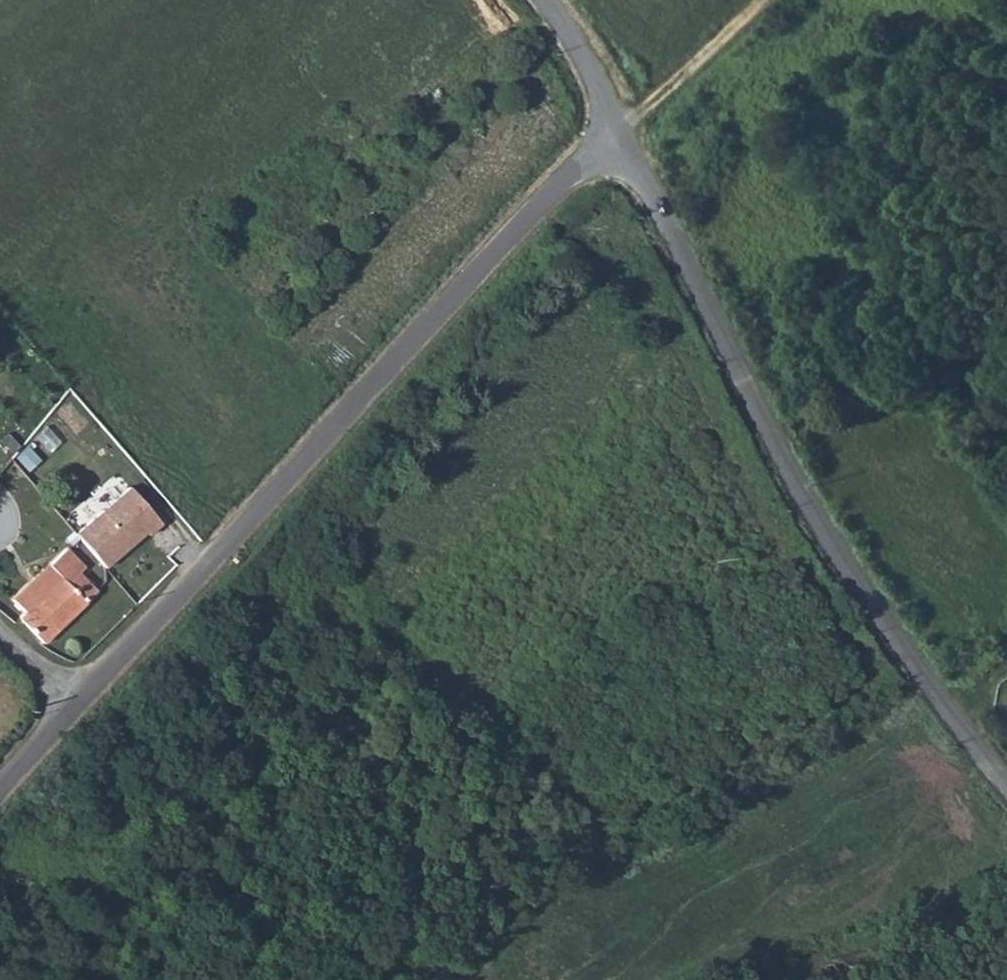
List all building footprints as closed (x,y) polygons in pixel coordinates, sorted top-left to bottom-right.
[(132,486),(76,535),(106,569),(147,534),(150,537),(165,524),(132,486)] [(13,600),(25,613),(19,619),(43,644),(97,592),(79,574),(85,568),(67,549),(13,600)]
